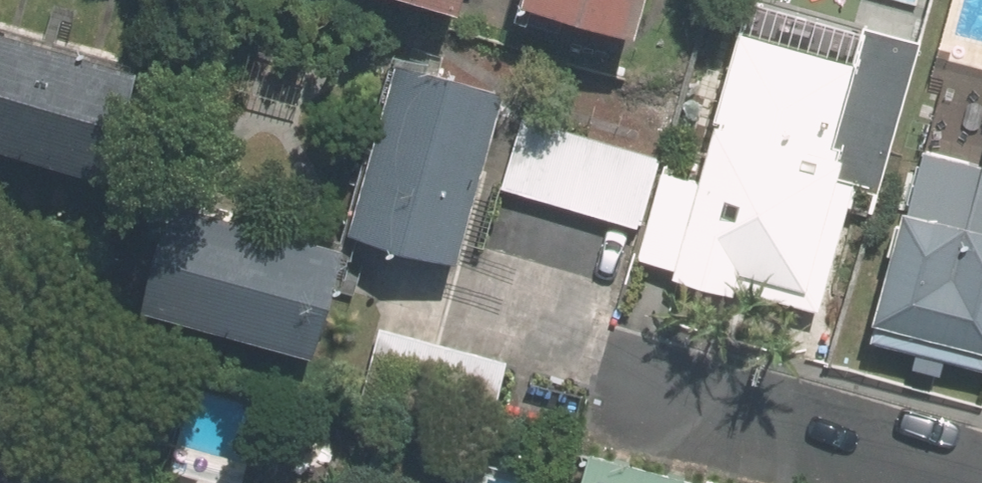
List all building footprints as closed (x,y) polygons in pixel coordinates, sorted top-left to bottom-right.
[(657,0),(532,0),(531,4),(646,37),(657,0)] [(671,276),(735,294),(740,276),(808,293),(831,205),(872,216),(920,41),(771,0),(746,0),(671,276)] [(0,28),(0,143),(119,176),(150,70),(0,28)] [(520,96),(415,67),(369,235),(473,265),(520,96)] [(639,227),(659,158),(522,117),(502,186),(639,227)] [(928,146),(877,340),(981,367),(981,160),(928,146)] [(359,251),(193,205),(163,314),(330,360),(359,251)] [(372,401),(498,433),(516,365),(390,332),(372,401)] [(593,458),(586,482),(681,482),(593,458)]
